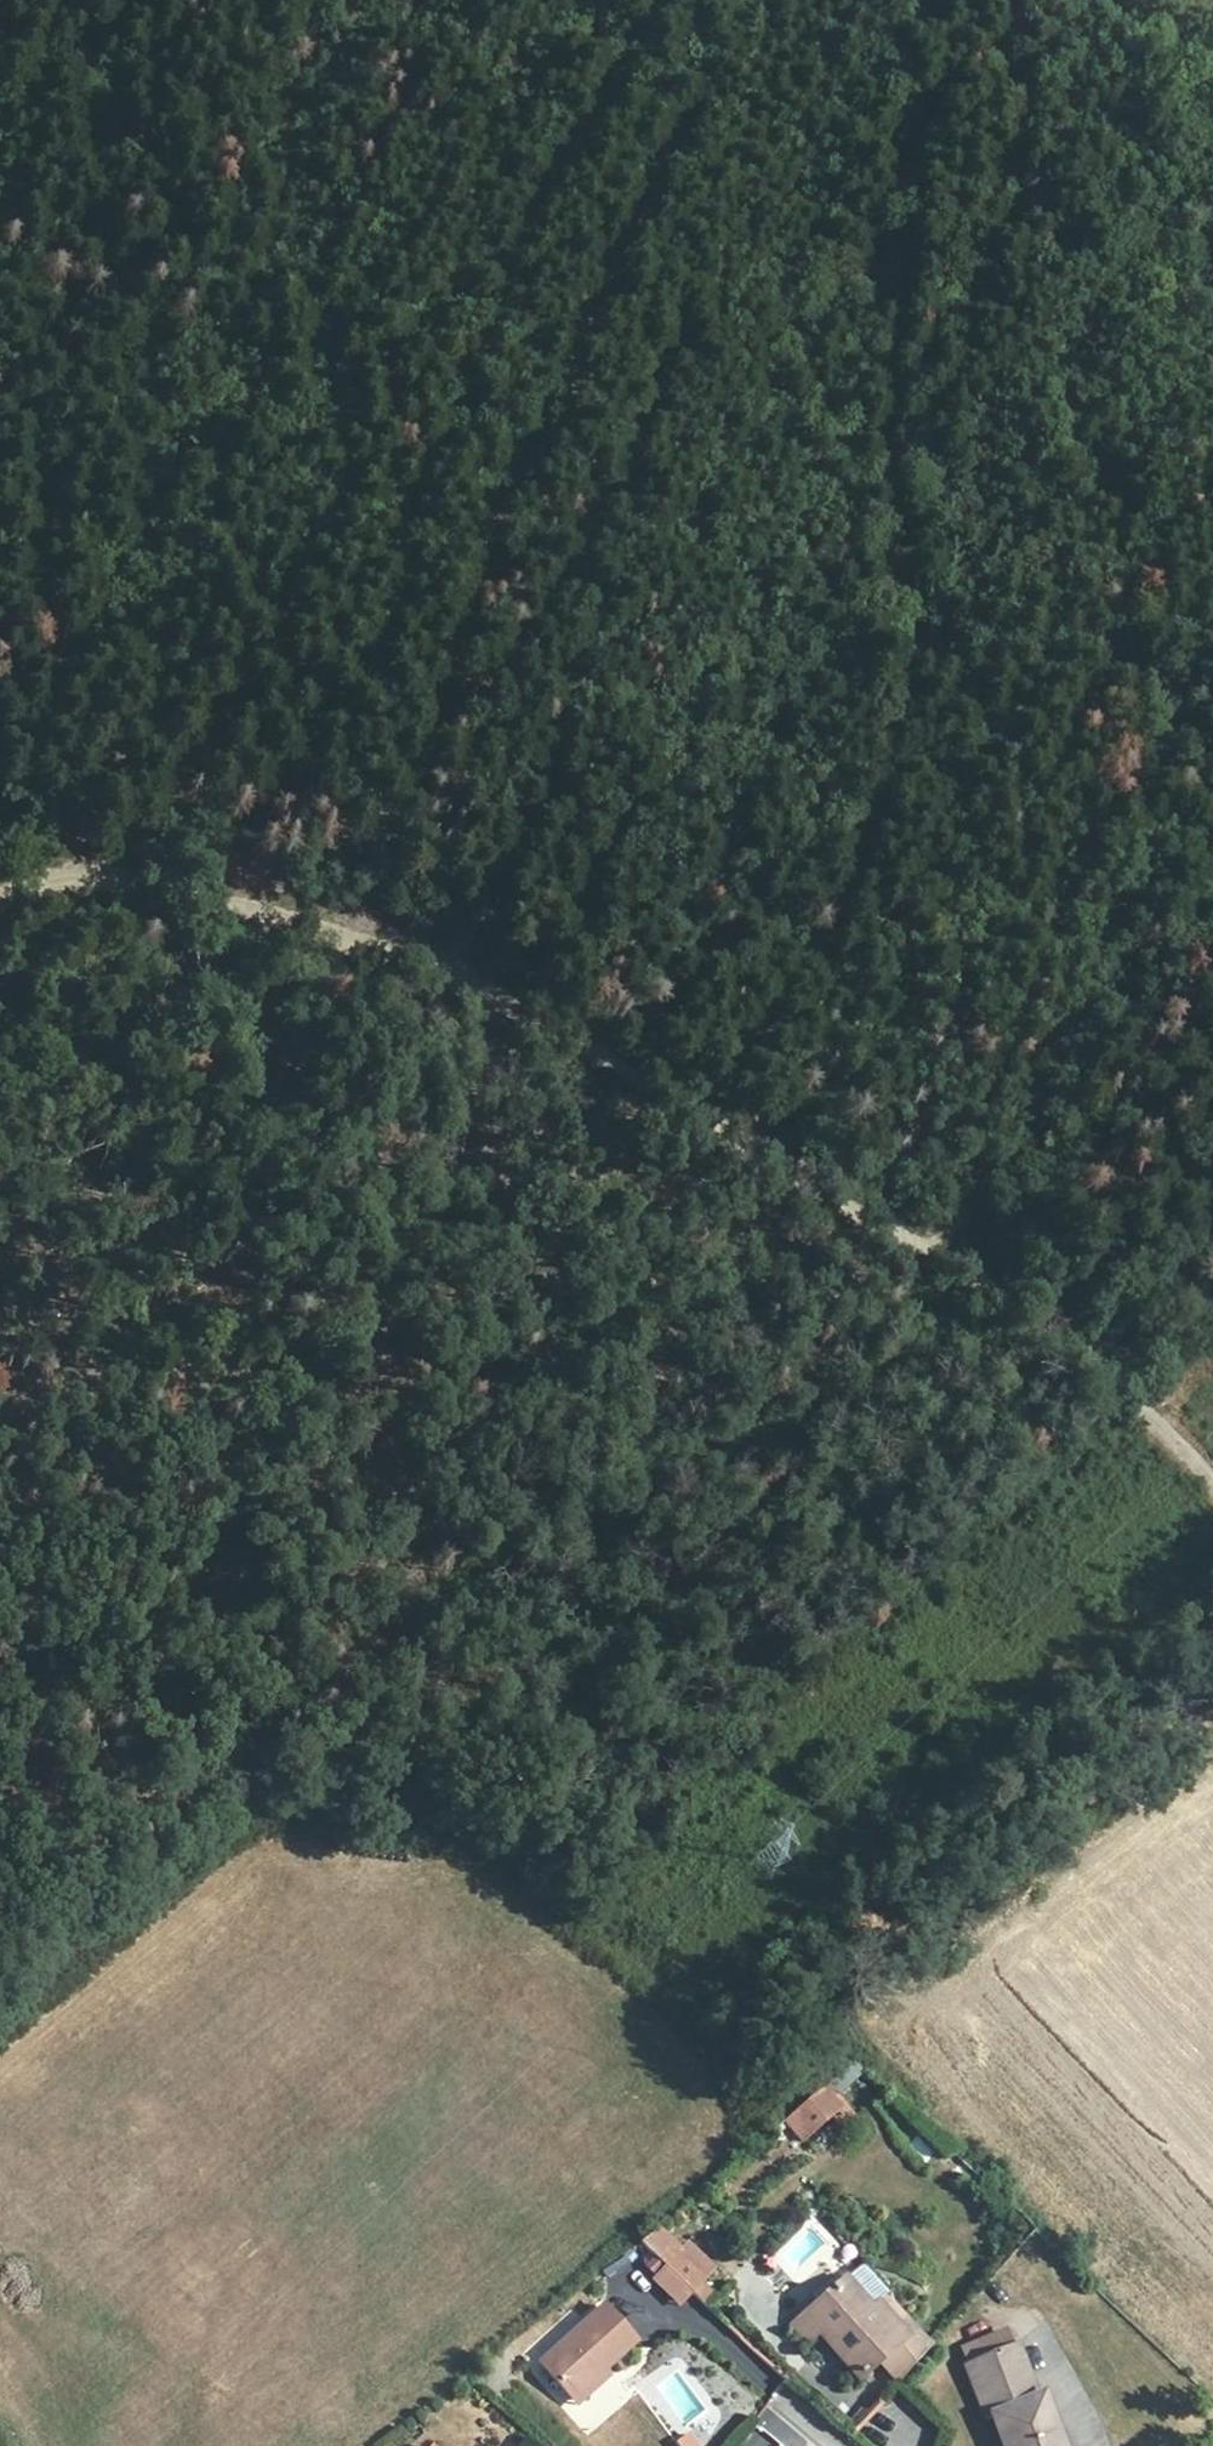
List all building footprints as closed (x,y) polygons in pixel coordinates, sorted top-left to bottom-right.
[(806,2131),(841,2114),(828,2088),(793,2105),(806,2131)] [(681,2305),(712,2271),(657,2222),(627,2256),(681,2305)] [(861,2382),(907,2341),(874,2304),(866,2312),(840,2282),(802,2316),(861,2382)] [(535,2363),(568,2399),(599,2371),(631,2343),(600,2307),(535,2363)] [(1000,2445),(1060,2445),(1042,2401),(1030,2405),(1009,2351),(962,2369),(983,2422),(990,2419),(1000,2445)] [(599,2371),(568,2399),(571,2403),(604,2376),(599,2371)] [(506,2445),(536,2445),(521,2431),(506,2445)] [(692,2434),(674,2440),(677,2445),(696,2445),(692,2434)]
